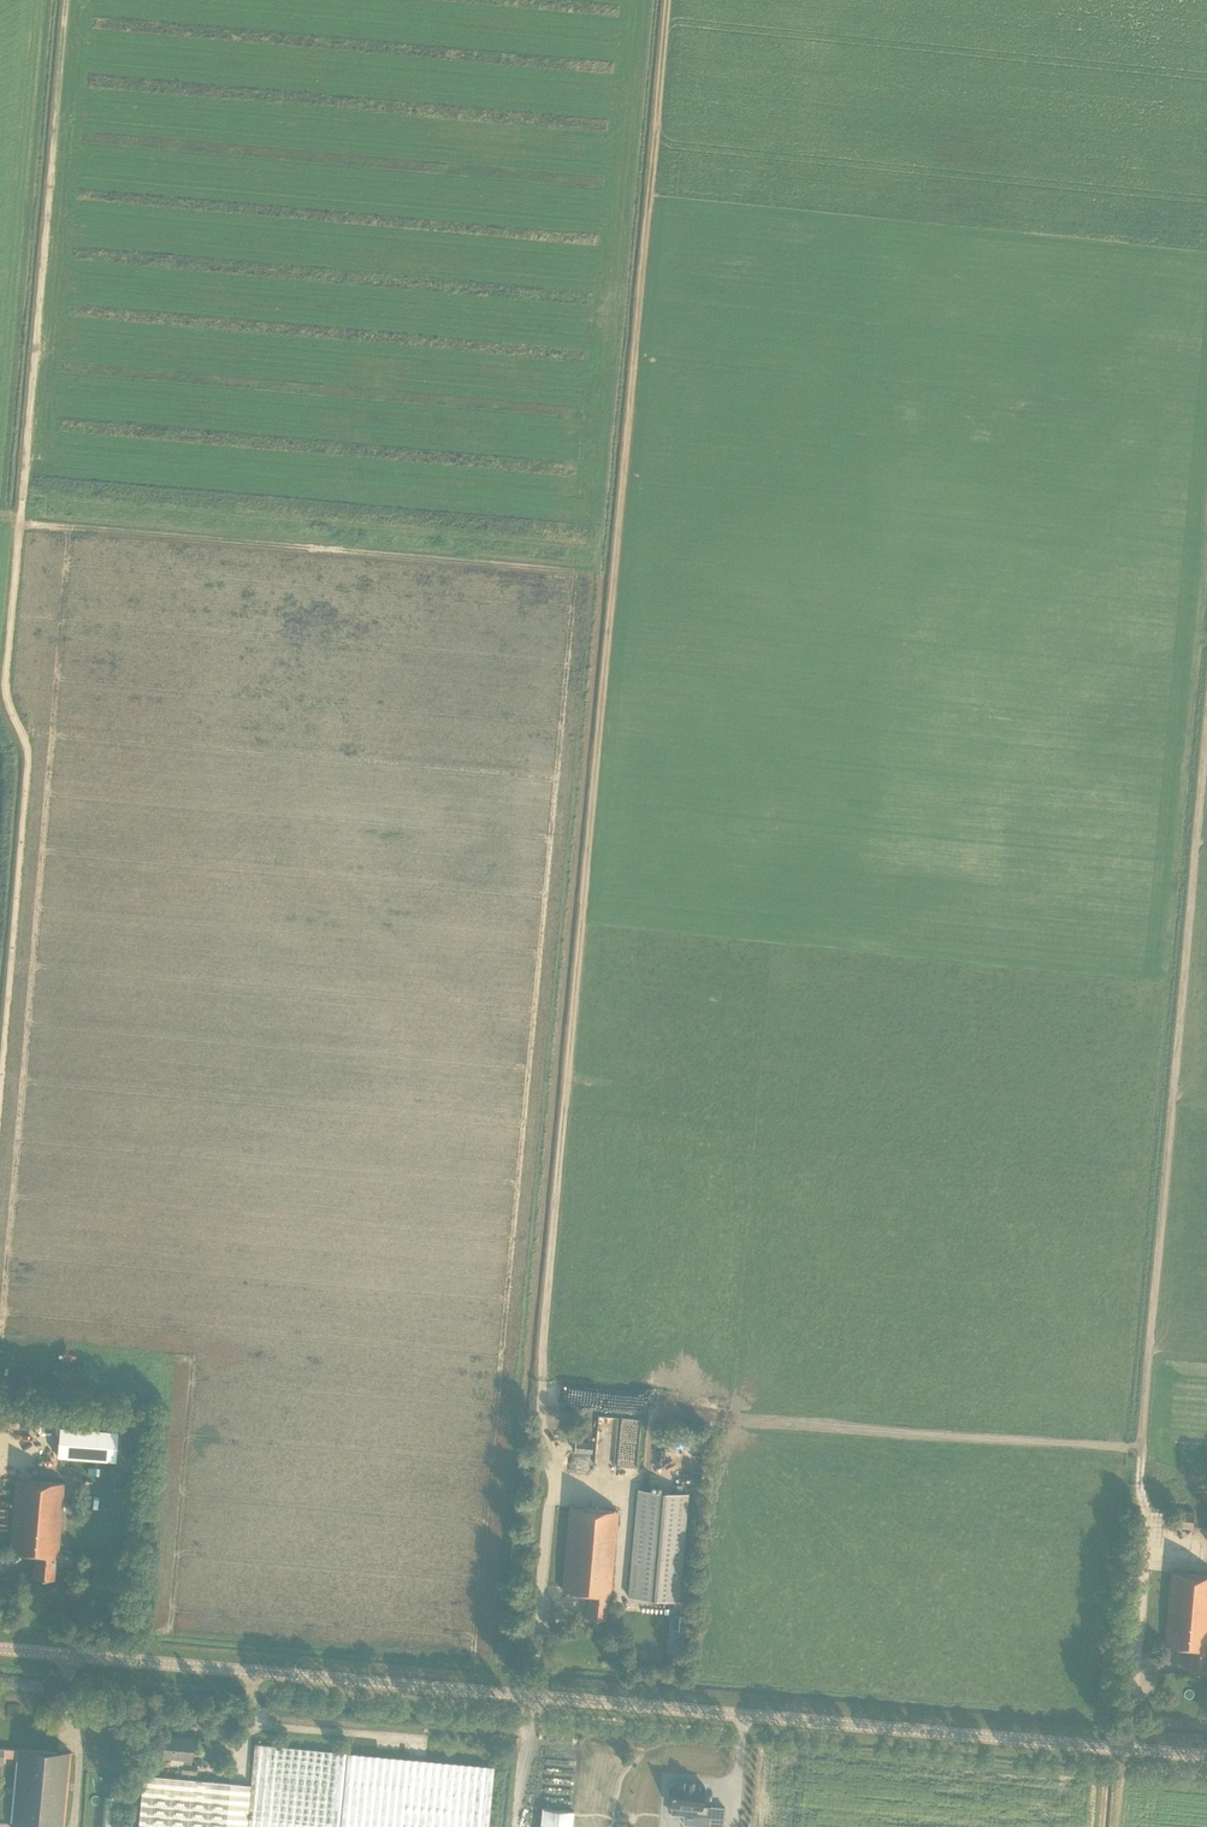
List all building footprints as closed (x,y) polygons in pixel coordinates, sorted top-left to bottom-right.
[(547,1400),(565,1400),(566,1386),(547,1385),(547,1400)] [(22,1424),(40,1425),(40,1415),(23,1414),(22,1424)] [(59,1456),(117,1461),(119,1432),(61,1427),(59,1456)] [(576,1451),(593,1452),(594,1442),(577,1441),(576,1451)] [(59,1554),(65,1483),(18,1479),(11,1551),(38,1553),(37,1566),(36,1566),(35,1577),(55,1579),(57,1554),(59,1554)] [(630,1596),(680,1601),(690,1494),(639,1489),(630,1596)] [(612,1594),(619,1511),(572,1506),(564,1590),(591,1592),(590,1605),(588,1605),(587,1617),(608,1619),(610,1594),(612,1594)] [(1177,1527),(1194,1528),(1196,1510),(1178,1508),(1177,1527)] [(1175,1530),(1176,1539),(1187,1538),(1186,1529),(1175,1530)] [(1206,1672),(1206,1578),(1173,1575),(1167,1644),(1194,1647),(1192,1671),(1206,1672)] [(183,1771),(197,1773),(198,1765),(192,1764),(194,1738),(166,1735),(164,1756),(184,1758),(183,1771)] [(393,1747),(394,1740),(380,1738),(379,1745),(393,1747)] [(144,1776),(139,1826),(489,1826),(494,1766),(256,1744),(252,1787),(144,1776)] [(18,1758),(19,1749),(0,1747),(0,1756),(18,1758)] [(34,1826),(64,1826),(72,1753),(19,1748),(19,1749),(18,1758),(11,1825),(34,1826)] [(670,1784),(669,1793),(672,1794),(671,1806),(672,1806),(672,1813),(685,1814),(684,1823),(710,1825),(724,1826),(726,1807),(711,1806),(711,1807),(703,1806),(704,1786),(705,1785),(703,1784),(703,1785),(693,1784),(693,1782),(693,1781),(692,1781),(692,1783),(692,1784),(686,1783),(686,1782),(686,1781),(685,1781),(685,1782),(685,1783),(674,1782),(673,1782),(673,1783),(673,1784),(670,1784)] [(540,1826),(572,1826),(574,1810),(542,1807),(540,1826)]
